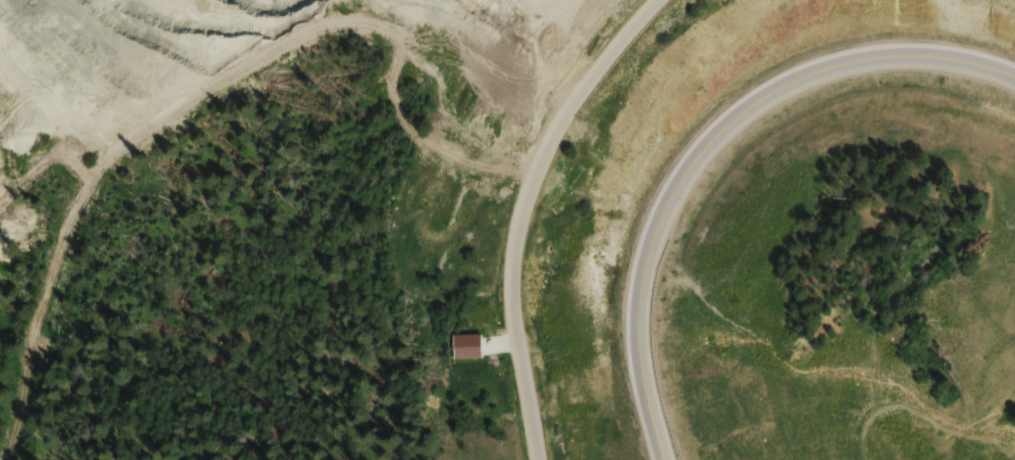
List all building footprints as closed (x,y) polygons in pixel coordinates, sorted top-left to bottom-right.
[(480,335),(450,335),(450,359),(480,359),(480,335)]
